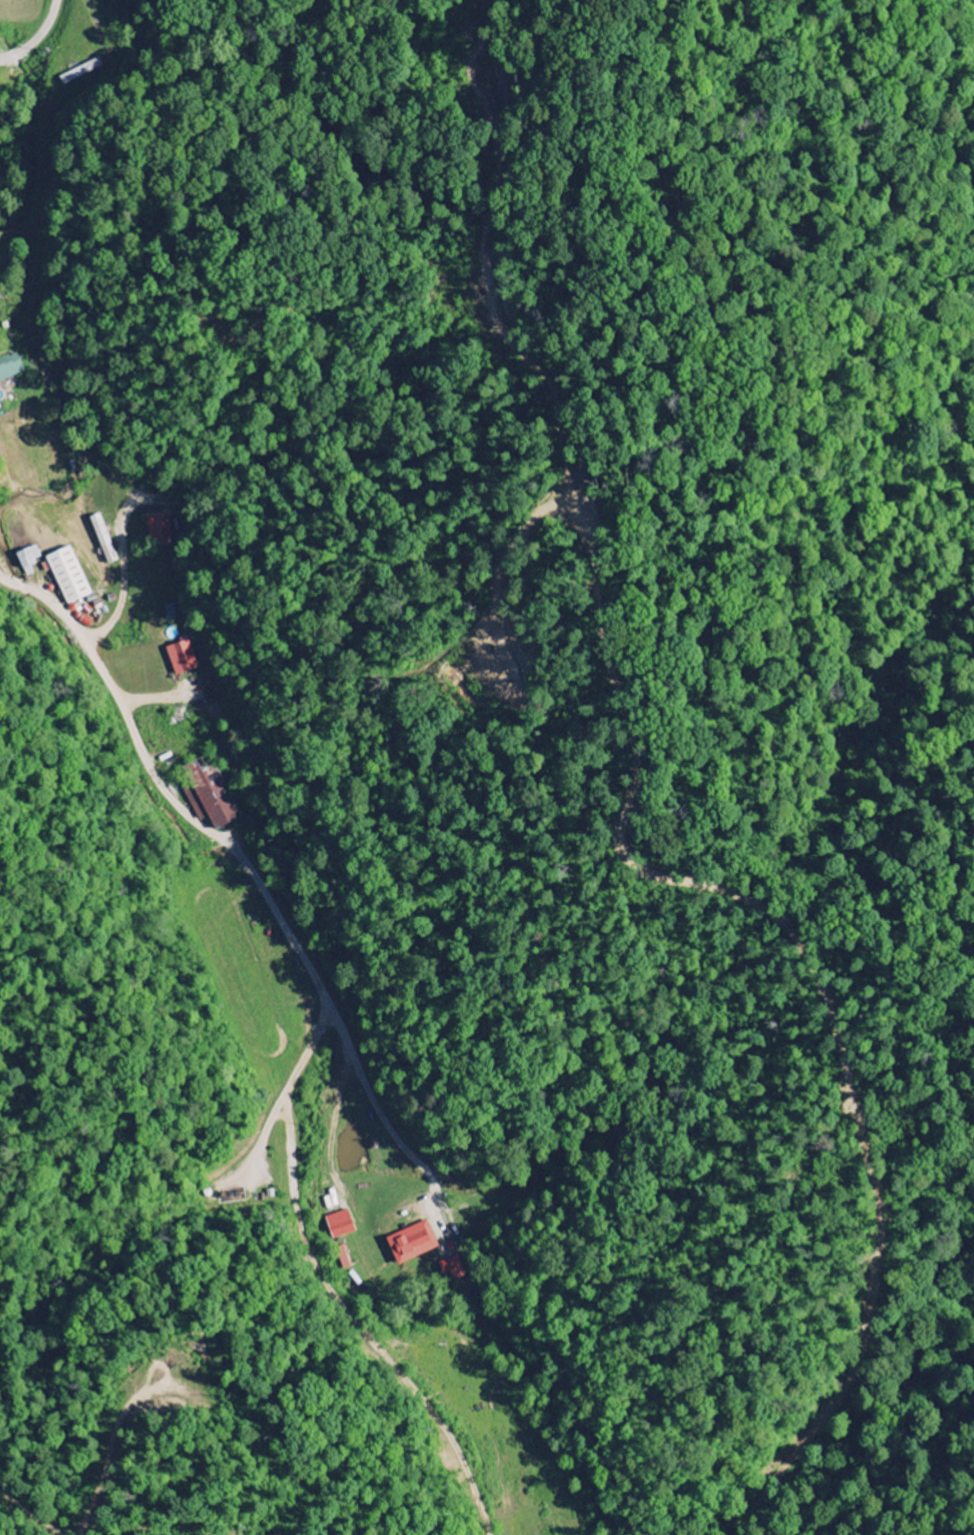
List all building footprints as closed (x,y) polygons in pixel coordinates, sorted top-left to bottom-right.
[(64,87),(103,68),(99,58),(59,78),(64,87)] [(13,349),(0,355),(0,383),(24,372),(13,349)] [(105,565),(115,562),(100,514),(90,517),(105,565)] [(171,544),(171,515),(146,516),(146,544),(171,544)] [(33,575),(29,564),(41,560),(36,547),(15,554),(24,578),(33,575)] [(91,596),(70,547),(45,557),(66,606),(91,596)] [(165,605),(165,620),(175,620),(174,605),(165,605)] [(196,671),(189,642),(166,647),(173,676),(196,671)] [(242,818),(215,761),(202,767),(199,761),(188,766),(199,789),(188,794),(184,785),(181,786),(199,823),(208,818),(214,831),(242,818)] [(325,1218),(331,1241),(355,1234),(349,1211),(325,1218)] [(396,1267),(439,1250),(428,1222),(385,1239),(396,1267)] [(439,1263),(445,1283),(466,1277),(460,1257),(439,1263)]
